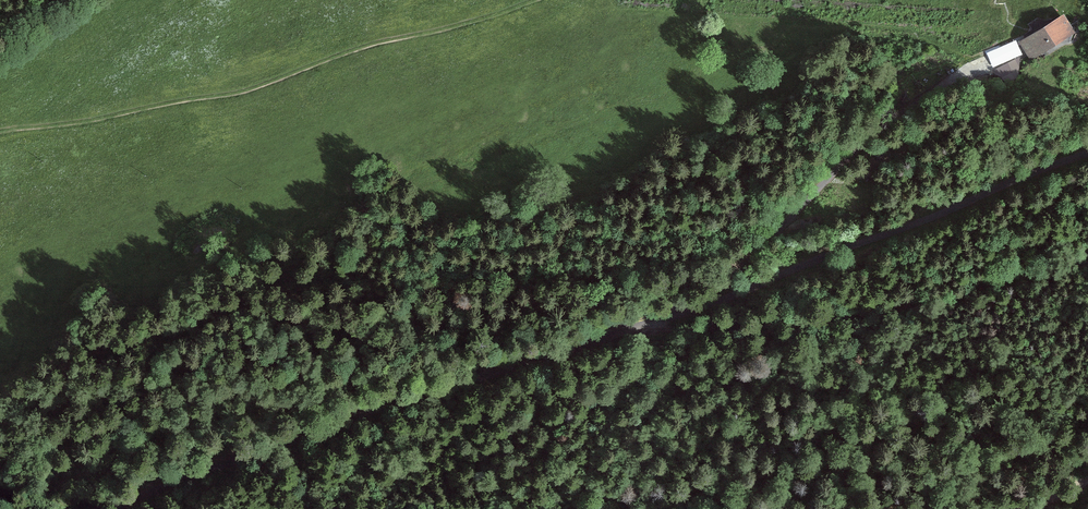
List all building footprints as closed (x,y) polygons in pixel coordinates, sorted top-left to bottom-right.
[(1053,21),(1019,42),(1030,60),(1067,38),(1075,33),(1064,14),(1053,21)] [(1024,70),(1017,59),(1000,69),(1007,80),(1024,70)] [(1078,93),(1087,105),(1087,104),(1087,86),(1078,93)]
